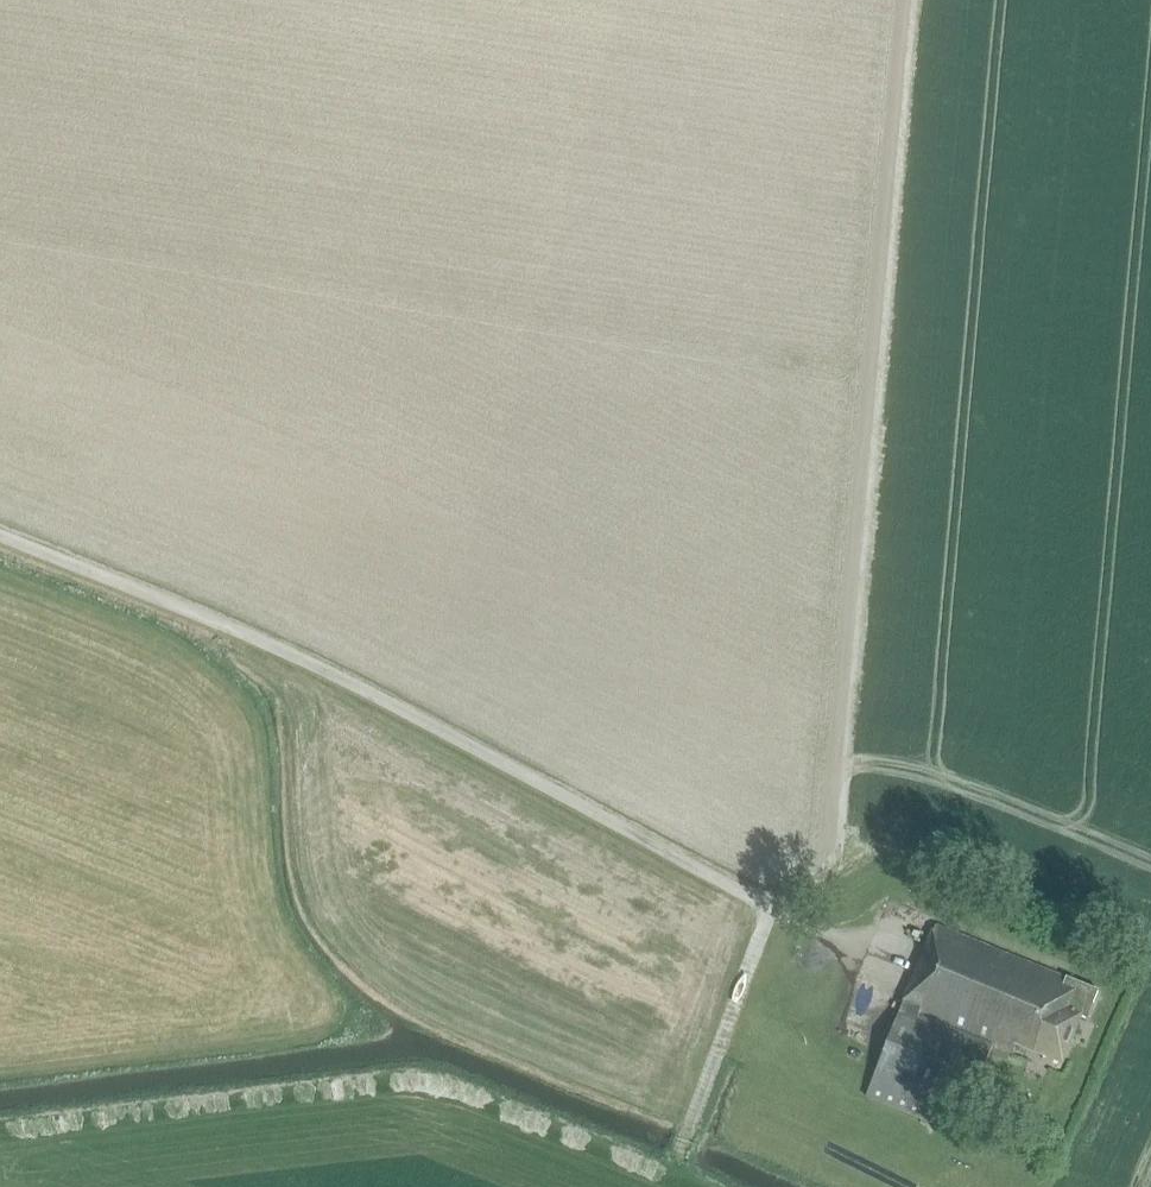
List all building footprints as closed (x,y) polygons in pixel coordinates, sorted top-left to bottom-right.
[(866,1097),(958,1133),(993,1044),(1012,1054),(1016,1043),(1061,1062),(1080,1016),(1087,1018),(1097,992),(937,926),(895,1023),(866,1097)]
